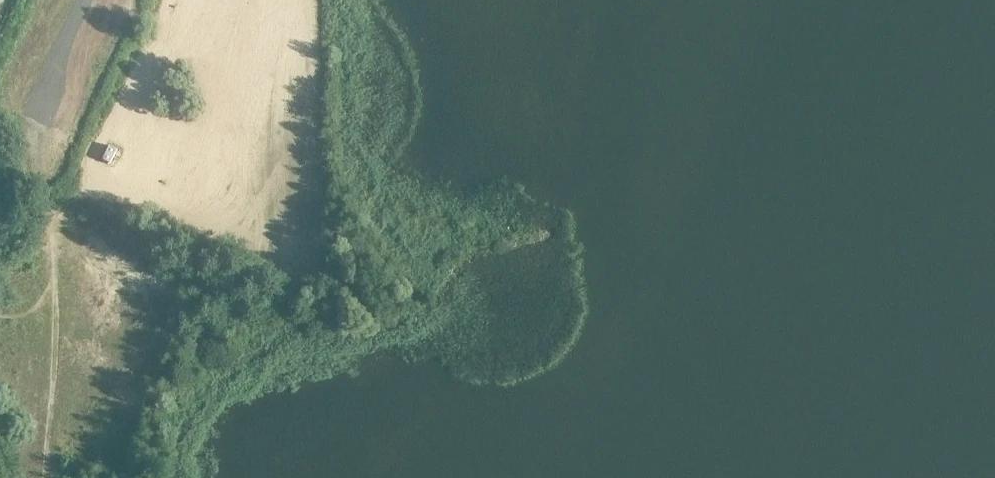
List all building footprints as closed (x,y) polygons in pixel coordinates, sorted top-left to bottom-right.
[(116,149),(107,145),(101,159),(110,163),(116,149)]
